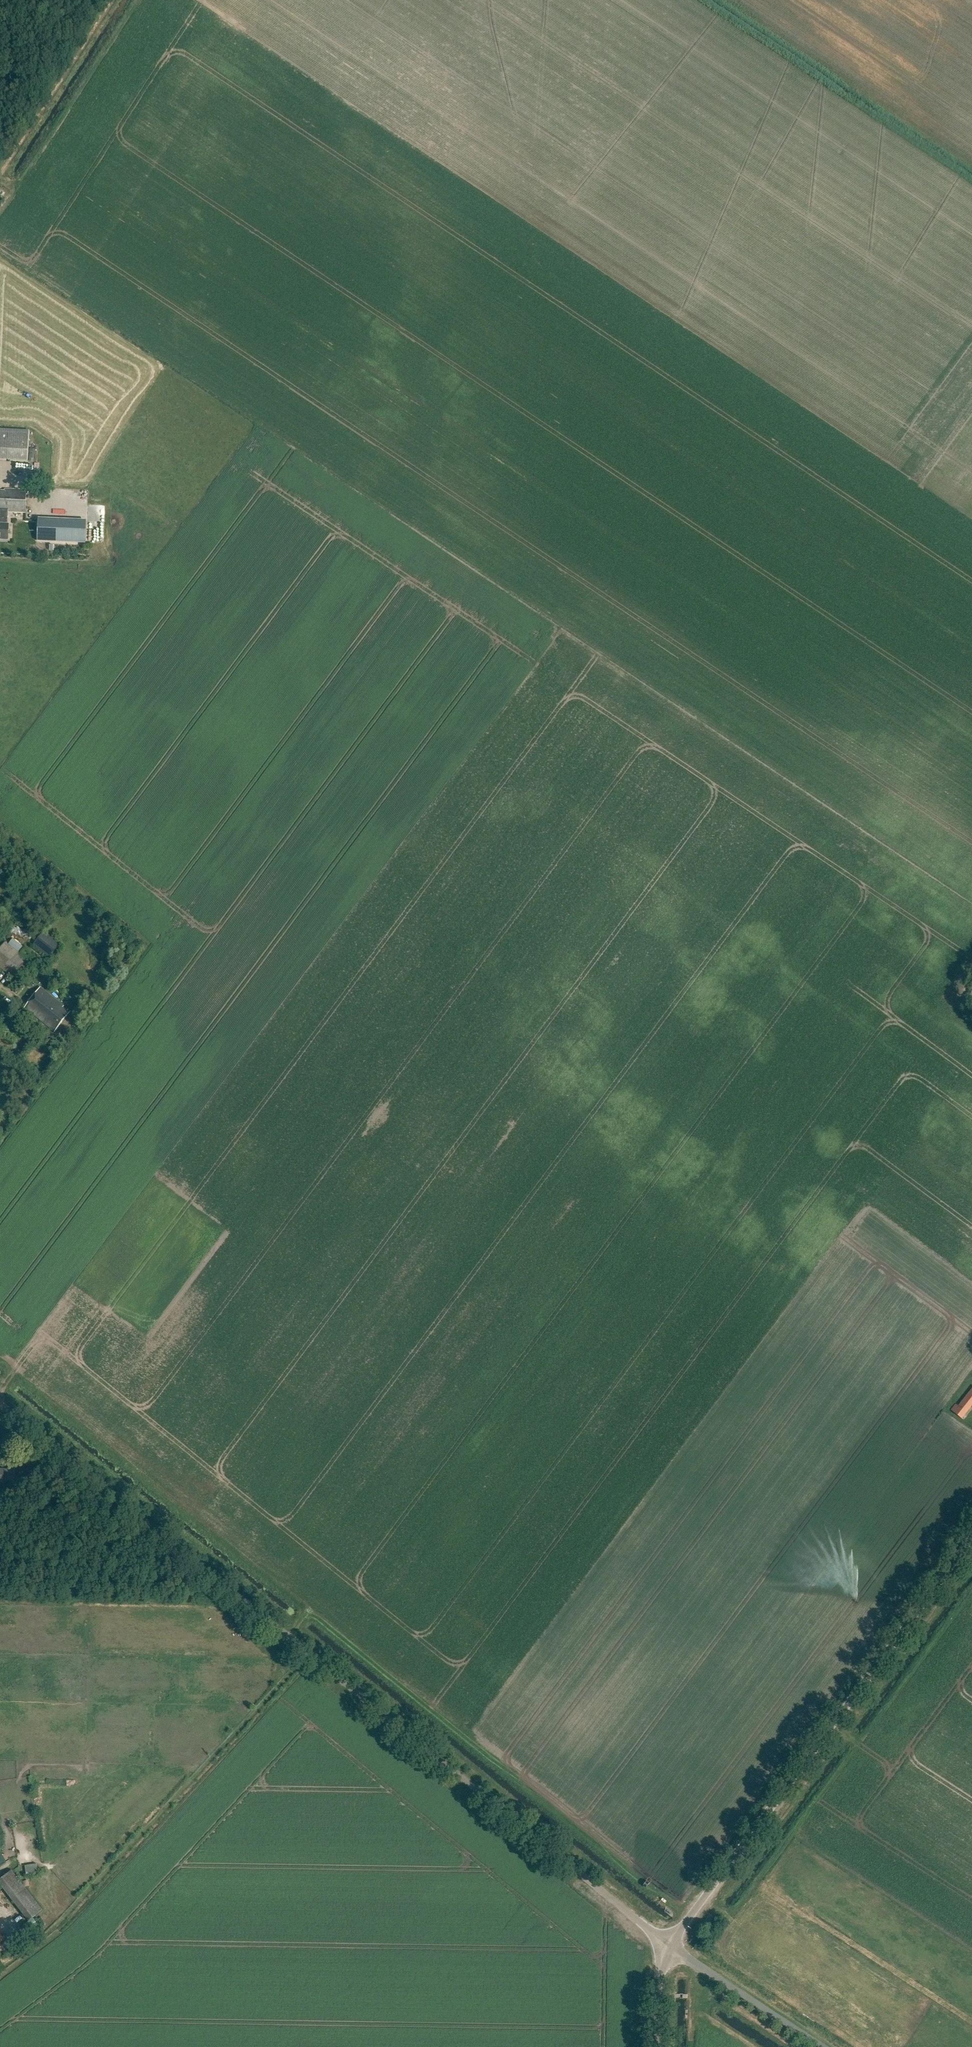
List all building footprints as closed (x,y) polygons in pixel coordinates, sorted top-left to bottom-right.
[(27,460),(29,429),(0,427),(0,459),(27,460)] [(26,489),(5,488),(5,490),(0,490),(0,538),(8,538),(8,523),(8,511),(26,511),(26,489)] [(86,520),(38,518),(37,541),(85,544),(86,520)] [(60,944),(44,931),(33,944),(49,958),(60,944)] [(0,948),(0,968),(12,977),(27,959),(5,942),(0,948)] [(41,988),(25,1008),(56,1032),(72,1012),(69,1010),(67,1012),(63,1008),(64,1006),(41,988)] [(971,1405),(971,1388),(958,1406),(956,1404),(952,1410),(962,1417),(971,1405)] [(26,1864),(27,1875),(39,1874),(38,1863),(26,1864)] [(0,1878),(0,1884),(28,1921),(42,1910),(11,1870),(0,1878)]
